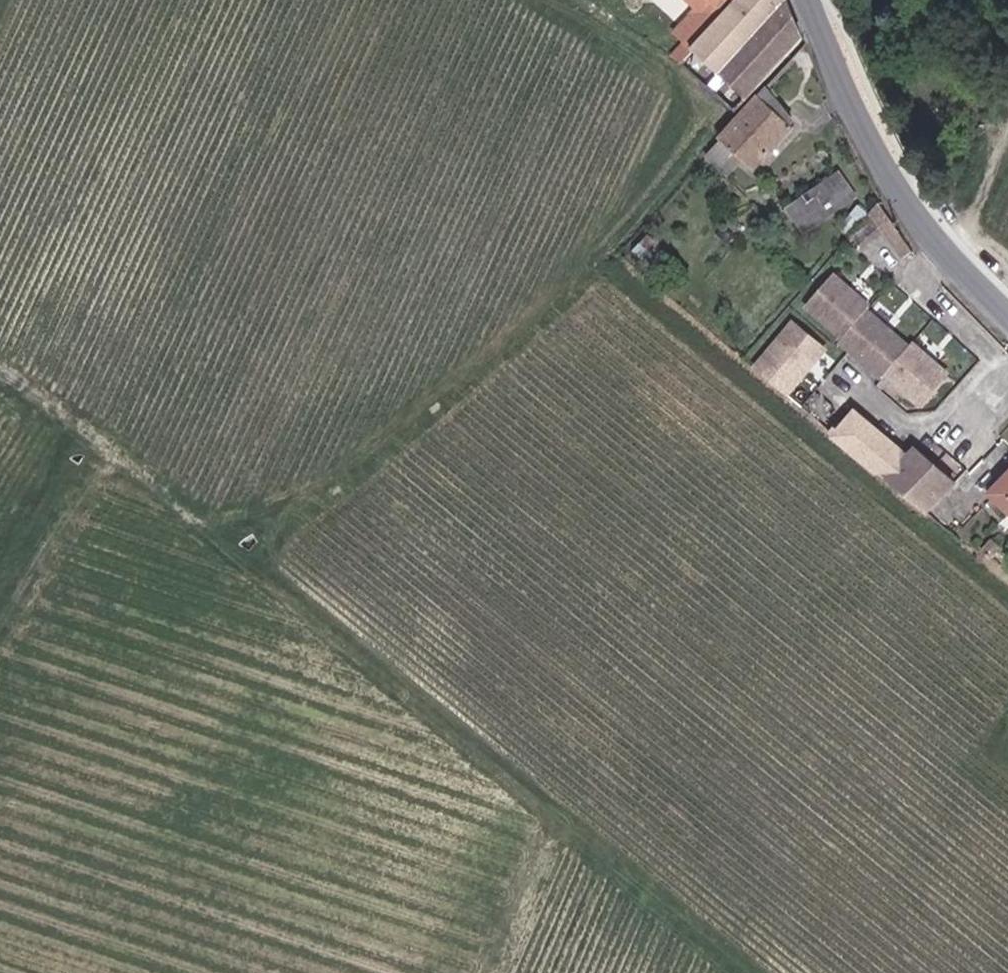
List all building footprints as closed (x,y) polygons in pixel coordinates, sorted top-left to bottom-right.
[(707,87),(786,0),(735,0),(712,24),(688,52),(679,61),(707,87)] [(704,17),(712,24),(735,0),(686,0),(704,17)] [(707,87),(734,114),(802,39),(786,0),(707,87)] [(680,44),(688,52),(712,24),(704,17),(680,44)] [(669,54),(679,61),(688,52),(680,44),(669,54)] [(772,110),(730,152),(753,176),(762,185),(804,143),(772,110)] [(730,152),(712,168),(736,194),(753,176),(730,152)] [(856,188),(848,173),(800,205),(807,221),(856,188)] [(886,210),(878,217),(901,259),(910,254),(886,210)] [(883,376),(915,408),(944,379),(911,347),(908,350),(868,310),(872,307),(838,273),(809,303),(843,336),(840,340),(879,379),(883,376)] [(820,352),(789,325),(751,368),(782,395),(820,352)] [(851,415),(829,439),(919,516),(949,482),(911,448),(901,458),(851,415)] [(992,494),(1007,512),(1007,479),(992,494)]
